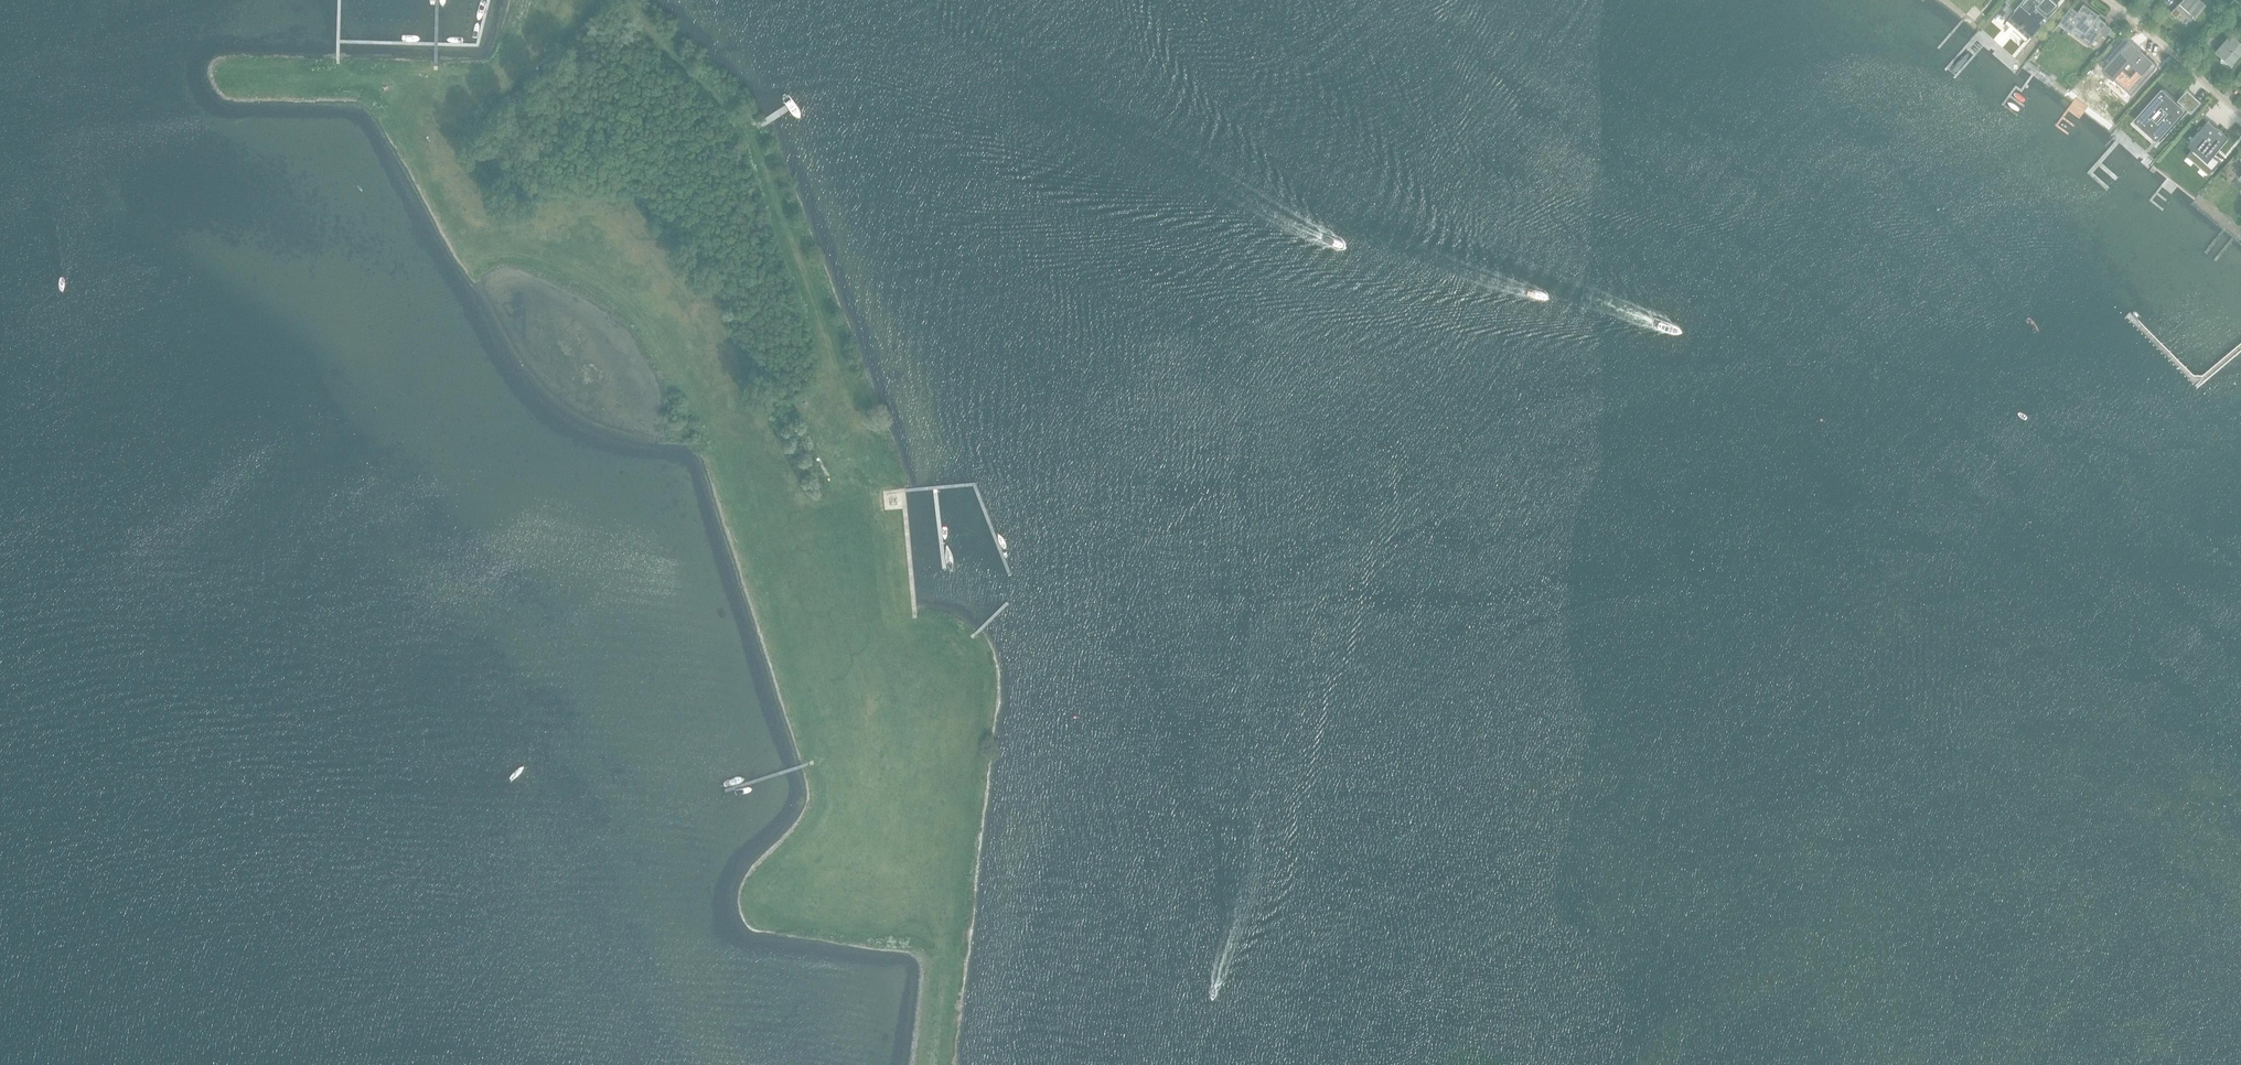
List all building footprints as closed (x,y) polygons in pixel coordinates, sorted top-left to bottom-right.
[(2004,21),(2026,41),(2059,3),(2058,2),(2056,0),(2006,0),(2005,1),(2014,9),(2004,21)] [(2171,12),(2176,16),(2180,11),(2191,20),(2205,4),(2201,0),(2181,0),(2171,12)] [(2097,16),(2098,14),(2083,3),(2062,32),(2066,35),(2069,31),(2089,46),(2106,22),(2097,16)] [(2229,40),(2227,38),(2216,50),(2231,64),(2240,53),(2240,41),(2234,35),(2229,40)] [(2128,39),(2103,68),(2105,69),(2114,77),(2125,86),(2128,83),(2134,89),(2135,90),(2156,66),(2151,62),(2153,60),(2128,39)] [(2187,89),(2177,100),(2191,113),(2201,102),(2187,89)] [(2162,131),(2181,110),(2160,91),(2141,112),(2162,131)] [(2188,151),(2180,160),(2182,161),(2185,156),(2205,174),(2205,175),(2214,166),(2215,167),(2215,166),(2207,158),(2212,153),(2213,154),(2223,143),(2216,137),(2217,136),(2214,133),(2213,134),(2203,124),(2183,147),(2188,151)]
